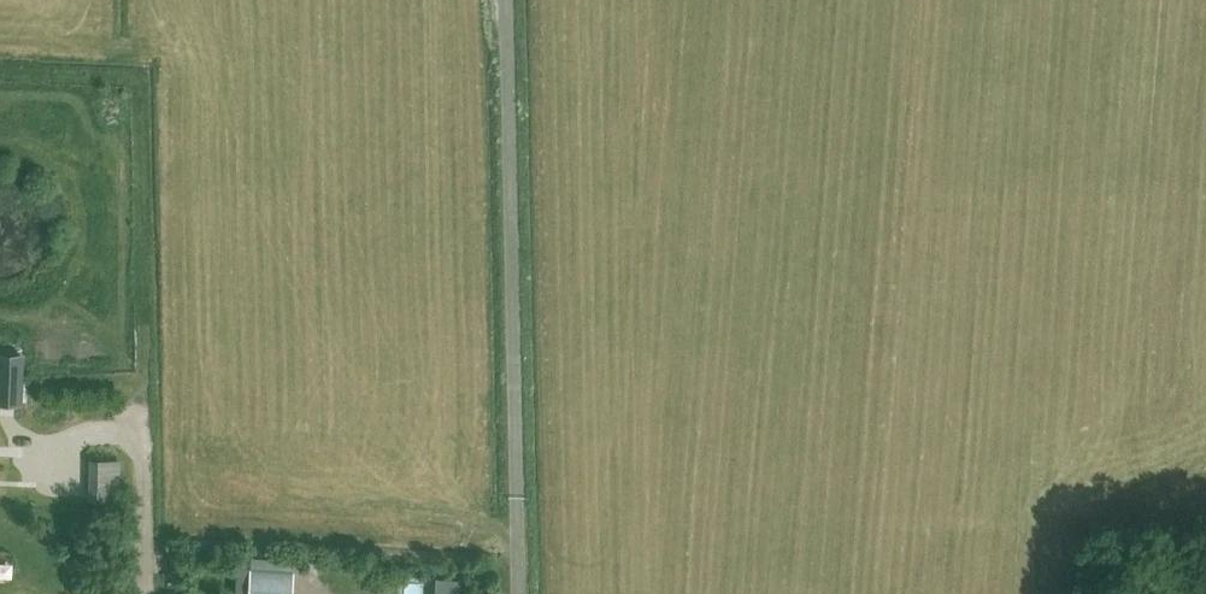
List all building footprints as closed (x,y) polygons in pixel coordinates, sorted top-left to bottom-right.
[(24,389),(25,353),(0,352),(0,389),(24,389)] [(247,593),(292,593),(293,571),(248,569),(247,593)] [(455,583),(439,584),(439,593),(455,593),(455,583)]
